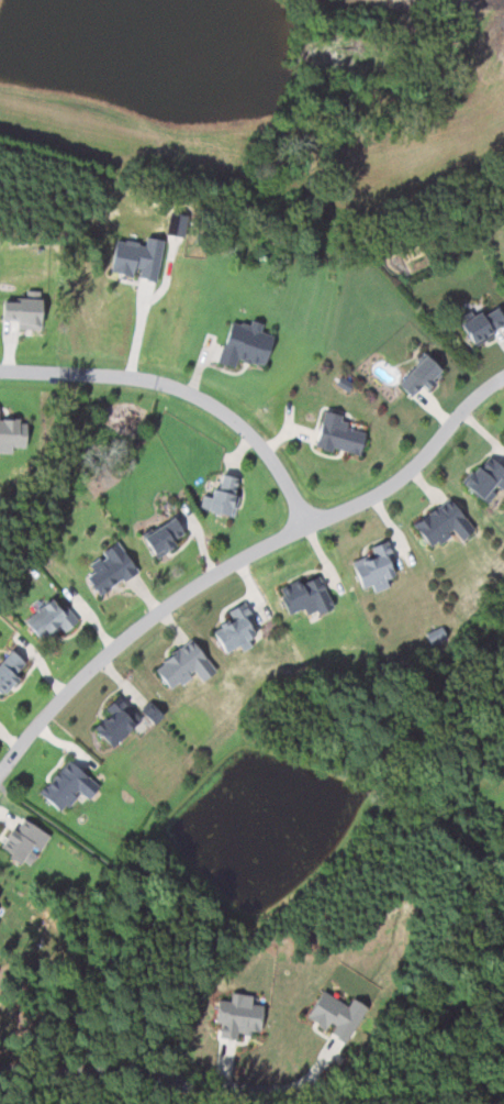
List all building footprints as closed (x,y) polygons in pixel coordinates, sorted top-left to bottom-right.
[(166,233),(183,236),(188,216),(170,211),(166,233)] [(110,271),(132,275),(134,267),(141,268),(138,277),(156,280),(164,239),(146,235),(145,244),(116,238),(110,271)] [(42,290),(26,289),(26,297),(19,297),(18,301),(3,300),(2,319),(18,320),(16,328),(41,329),(42,290)] [(470,344),(503,328),(503,325),(495,305),(459,322),(470,344)] [(261,366),(270,335),(258,332),(259,327),(228,318),(215,363),(233,367),(235,358),(261,366)] [(397,384),(412,396),(422,384),(426,388),(443,371),(425,354),(397,384)] [(357,456),(363,432),(345,428),(347,418),(321,411),(313,445),(357,456)] [(16,452),(16,446),(26,446),(26,419),(0,419),(0,452),(16,452)] [(494,494),(503,484),(503,473),(488,455),(461,482),(484,505),(494,495),(494,494)] [(238,481),(215,474),(206,510),(228,517),(238,481)] [(472,533),(449,498),(411,525),(427,549),(452,532),(460,543),(472,533)] [(141,538),(154,557),(184,537),(171,518),(141,538)] [(350,563),(359,588),(369,585),(371,589),(396,581),(383,542),(369,548),(371,555),(350,563)] [(97,596),(134,572),(116,543),(86,563),(91,572),(85,576),(97,596)] [(301,609),(303,616),(328,608),(318,575),(277,588),(284,614),(301,609)] [(64,606),(59,610),(49,598),(22,621),(38,642),(57,627),(61,632),(76,620),(64,606)] [(226,610),(232,621),(211,631),(222,653),(237,645),(238,648),(257,638),(240,604),(226,610)] [(152,670),(168,689),(191,670),(200,681),(213,670),(188,640),(152,670)] [(25,667),(9,651),(0,660),(0,693),(25,667)] [(138,719),(116,696),(102,709),(108,714),(91,729),(110,748),(138,719)] [(164,715),(152,703),(143,711),(154,724),(164,715)] [(97,786),(65,760),(36,794),(58,812),(76,791),(86,799),(97,786)] [(1,849),(29,865),(37,851),(38,852),(49,835),(21,816),(1,849)] [(368,1007),(353,998),(349,1005),(323,990),(307,1017),(329,1030),(329,1031),(347,1042),(368,1007)] [(263,1004),(252,1003),(252,995),(231,993),(230,1000),(218,999),(216,1022),(221,1023),(220,1037),(238,1039),(238,1032),(261,1034),(263,1004)]
